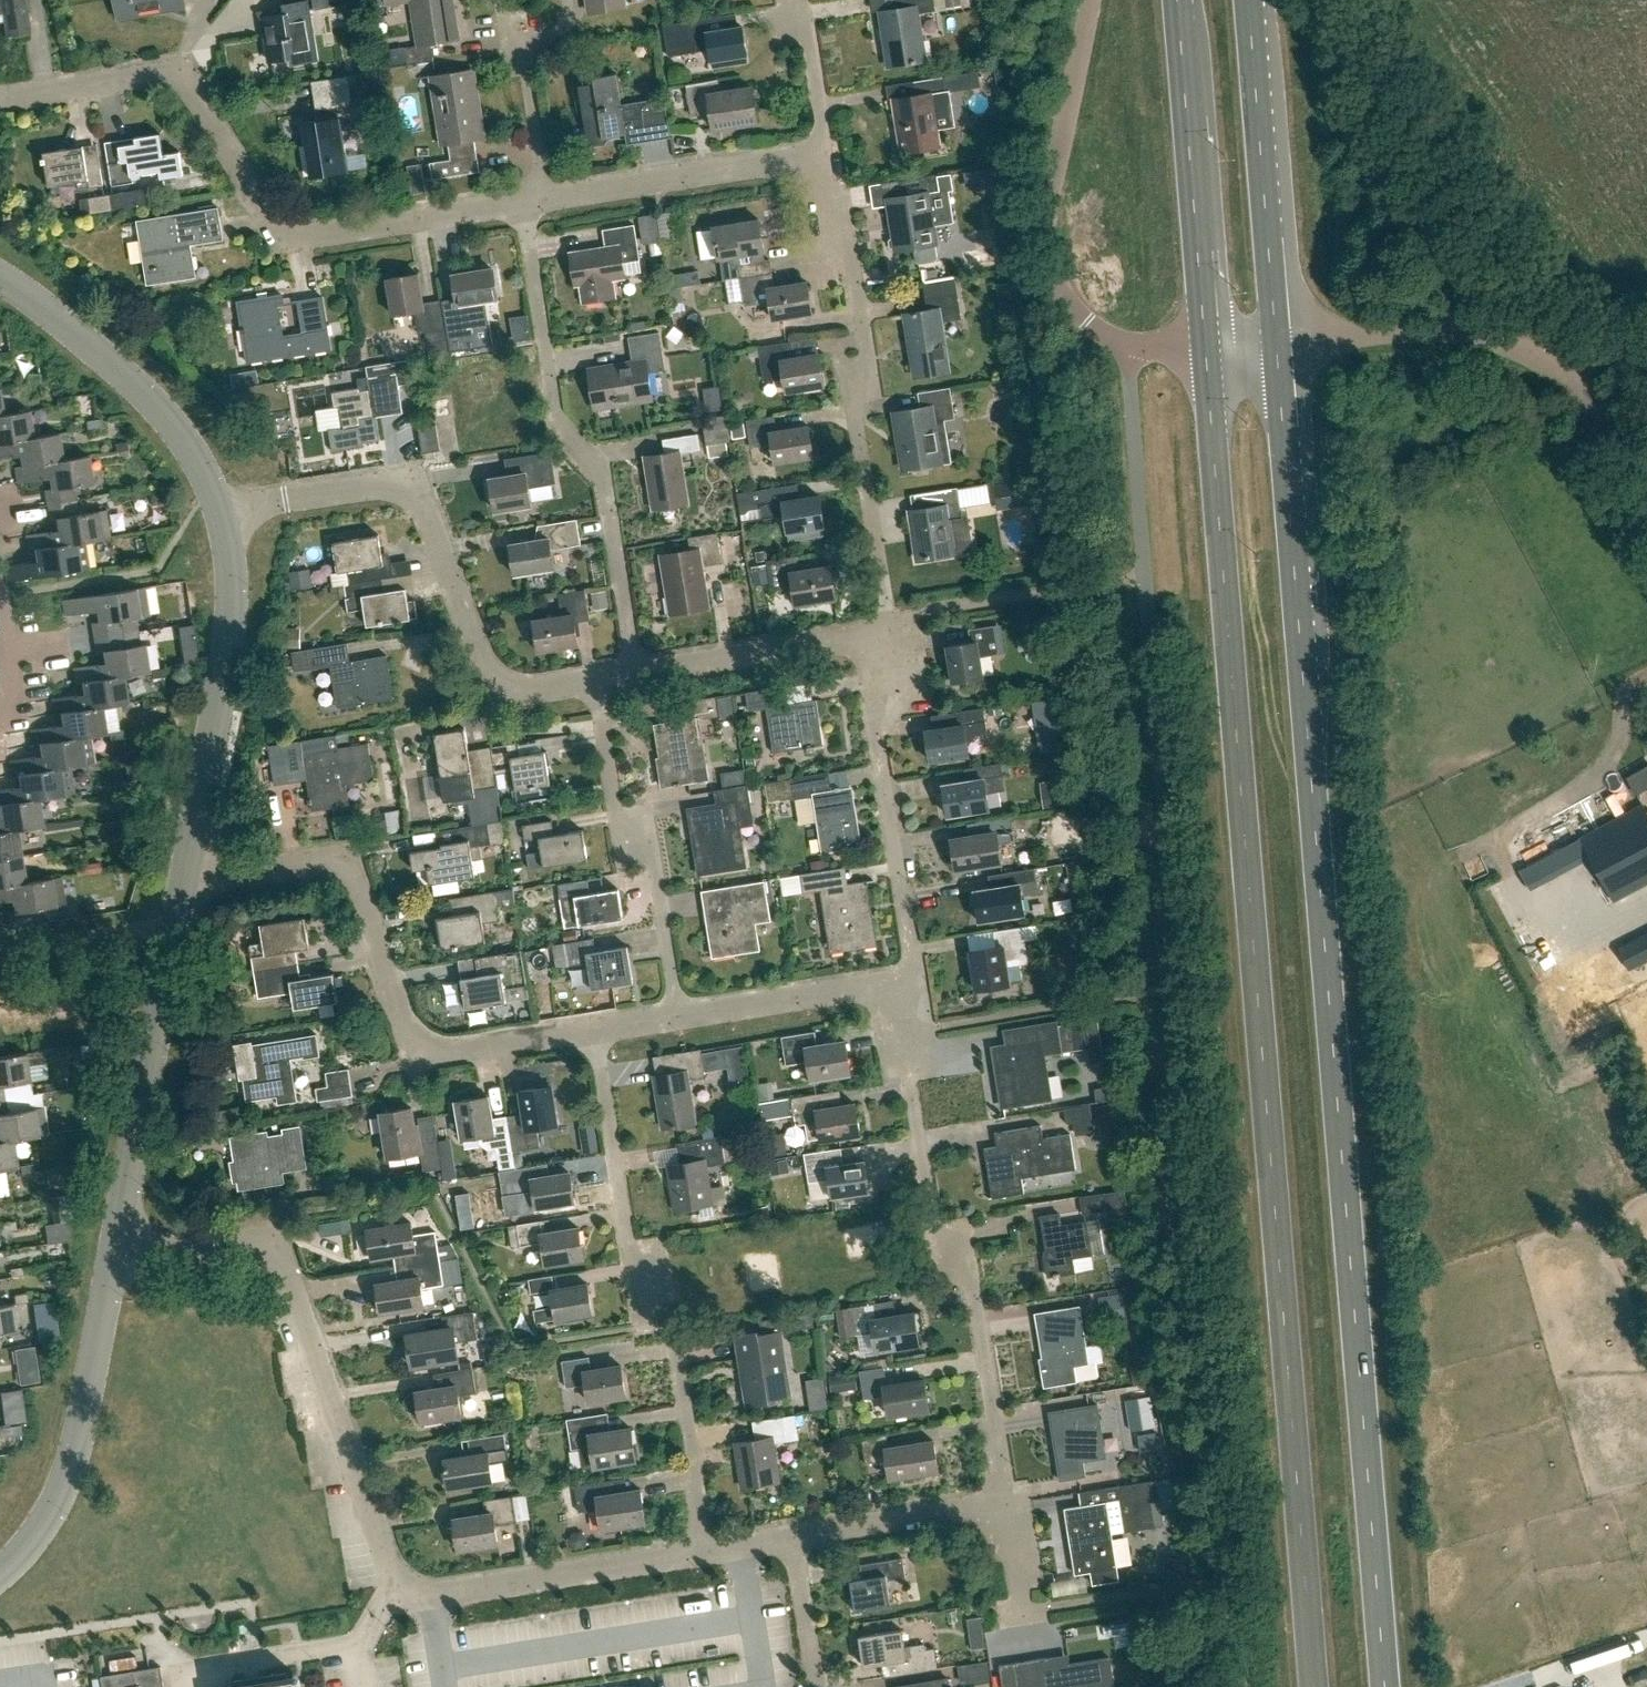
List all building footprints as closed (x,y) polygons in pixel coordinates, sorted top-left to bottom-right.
[(4,20),(6,36),(30,32),(25,0),(0,0),(0,21),(4,20)] [(118,18),(184,7),(183,0),(115,0),(118,18)] [(307,10),(326,7),(325,0),(287,0),(288,3),(283,4),(284,12),(264,15),(271,62),(291,59),(292,65),(316,61),(307,10)] [(454,0),(385,0),(386,6),(409,3),(416,46),(404,48),(407,65),(433,61),(431,44),(460,40),(454,0)] [(590,13),(625,7),(623,0),(588,0),(590,13)] [(925,60),(917,13),(935,10),(934,0),(897,0),(898,9),(879,12),(887,66),(925,60)] [(685,22),(663,26),(668,55),(709,48),(711,61),(712,61),(713,68),(747,62),(746,55),(747,55),(742,27),(712,32),(710,18),(685,22)] [(480,171),(476,140),(485,138),(475,74),(465,75),(464,70),(431,75),(434,98),(447,96),(449,111),(443,112),(448,144),(457,143),(459,158),(430,163),(433,179),(480,171)] [(621,105),(616,75),(616,73),(593,77),(594,82),(579,85),(588,144),(606,142),(605,137),(625,133),(623,119),(641,117),(645,142),(670,138),(664,98),(621,105)] [(311,177),(349,170),(343,130),(356,128),(347,76),(320,80),(326,119),(303,123),(311,177)] [(914,97),(893,100),(901,152),(938,146),(936,128),(952,125),(946,93),(944,93),(942,78),(912,83),(914,97)] [(721,93),(719,80),(686,85),(690,111),(711,108),(714,130),(758,123),(752,88),(721,93)] [(163,154),(160,133),(123,140),(122,145),(119,146),(122,162),(108,164),(112,185),(133,182),(132,176),(160,171),(161,178),(183,174),(180,152),(163,154)] [(87,169),(83,146),(43,153),(49,186),(78,181),(79,189),(103,185),(100,167),(87,169)] [(412,193),(425,191),(421,165),(408,167),(412,193)] [(895,250),(895,251),(913,248),(915,261),(918,264),(934,262),(937,258),(934,244),(936,244),(933,225),(955,222),(949,190),(954,190),(951,173),(936,175),(899,182),(902,199),(886,201),(892,236),(888,241),(889,247),(895,250)] [(109,195),(111,210),(131,207),(128,192),(109,195)] [(86,198),(89,214),(111,210),(109,195),(86,198)] [(189,255),(187,245),(223,239),(218,208),(137,221),(148,284),(196,276),(193,254),(189,255)] [(647,212),(648,241),(665,241),(664,212),(647,212)] [(739,278),(772,273),(768,250),(763,251),(758,219),(713,227),(713,228),(698,231),(702,259),(717,257),(718,259),(749,254),(750,262),(737,264),(739,278)] [(615,298),(612,279),(624,277),(622,263),(640,260),(634,225),(603,230),(606,248),(570,254),(575,285),(580,285),(583,303),(615,298)] [(456,298),(441,300),(449,352),(449,353),(492,346),(492,344),(477,347),(474,324),(484,323),(481,301),(485,300),(497,298),(493,270),(453,276),(456,298)] [(772,273),(739,278),(744,306),(770,302),(773,319),(812,313),(807,282),(774,287),(772,273)] [(449,352),(441,300),(423,303),(418,275),(387,279),(393,315),(415,312),(418,333),(425,332),(429,356),(449,352)] [(915,377),(948,371),(940,323),(961,320),(957,294),(931,298),(933,309),(904,314),(915,377)] [(281,337),(277,306),(283,305),(281,295),(237,301),(246,362),(330,349),(322,297),(297,301),(302,334),(281,337)] [(532,313),(516,315),(518,339),(535,338),(532,313)] [(616,406),(652,400),(648,373),(666,371),(659,332),(628,337),(632,362),(589,369),(594,404),(615,401),(616,406)] [(789,342),(759,347),(764,380),(783,376),(786,391),(824,385),(819,355),(792,359),(789,342)] [(10,359),(9,351),(0,353),(0,360),(10,359)] [(337,429),(330,430),(333,449),(340,448),(363,445),(363,441),(380,438),(376,414),(383,413),(382,406),(401,402),(398,383),(411,381),(408,361),(408,360),(366,367),(367,377),(357,379),(358,388),(331,393),(333,408),(338,407),(341,428),(337,429)] [(27,383),(40,381),(38,373),(26,375),(27,383)] [(903,469),(940,463),(949,462),(942,420),(955,418),(950,388),(918,394),(921,409),(894,414),(903,469)] [(56,406),(69,405),(68,397),(55,398),(56,406)] [(33,436),(29,411),(3,415),(3,414),(0,415),(0,458),(13,456),(12,454),(10,440),(33,436)] [(777,431),(774,417),(747,421),(751,448),(772,445),(775,463),(813,457),(808,426),(777,431)] [(86,428),(99,427),(97,419),(85,421),(86,428)] [(736,453),(733,421),(709,423),(712,455),(736,453)] [(423,453),(424,453),(440,450),(436,424),(418,427),(423,453)] [(39,463),(63,459),(59,433),(33,437),(33,436),(10,440),(12,454),(17,453),(20,466),(14,467),(17,482),(42,478),(42,477),(39,463)] [(653,509),(688,503),(680,453),(700,449),(698,435),(664,440),(666,454),(645,457),(653,509)] [(116,451),(129,448),(128,442),(115,444),(116,451)] [(551,452),(515,458),(518,475),(492,479),(492,478),(483,479),(486,499),(493,498),(495,510),(531,504),(531,503),(555,499),(552,483),(556,483),(551,452)] [(47,506),(75,501),(73,486),(92,483),(88,455),(63,459),(39,463),(42,477),(47,476),(49,487),(44,488),(47,506)] [(1002,483),(994,484),(998,510),(1030,505),(1026,476),(1002,480),(1002,483)] [(791,500),(789,486),(738,494),(742,521),(784,515),(786,532),(787,532),(788,540),(823,535),(822,527),(824,526),(820,496),(791,500)] [(934,507),(910,511),(917,560),(952,554),(972,551),(967,517),(961,518),(957,488),(932,492),(934,507)] [(53,546),(85,541),(101,539),(97,510),(77,514),(75,501),(47,506),(49,522),(54,521),(56,533),(51,533),(53,546)] [(514,574),(554,567),(551,549),(581,544),(577,520),(538,526),(540,539),(510,544),(514,574)] [(53,546),(51,533),(51,531),(25,535),(28,550),(33,550),(35,563),(30,564),(29,562),(4,566),(7,581),(89,568),(85,541),(53,546)] [(670,614),(709,608),(702,566),(722,563),(718,533),(689,538),(691,550),(661,555),(670,614)] [(349,584),(383,579),(392,577),(390,563),(383,565),(378,535),(333,542),(338,572),(347,571),(349,584)] [(796,556),(766,561),(771,590),(793,586),(796,604),(836,598),(831,567),(799,572),(796,556)] [(289,572),(291,589),(310,587),(308,570),(289,572)] [(383,579),(349,584),(345,585),(347,598),(346,598),(348,612),(365,609),(367,626),(418,618),(415,601),(408,602),(406,589),(385,592),(383,579)] [(135,588),(62,600),(64,616),(90,611),(89,609),(95,608),(97,622),(91,623),(94,637),(122,633),(137,630),(135,617),(140,616),(148,615),(143,587),(135,588)] [(538,651),(577,644),(573,622),(589,619),(584,590),(558,594),(561,615),(533,620),(538,651)] [(997,654),(993,626),(968,630),(970,642),(947,646),(953,682),(981,678),(977,653),(986,651),(986,655),(997,654)] [(122,633),(94,637),(96,652),(102,651),(104,665),(98,666),(100,679),(123,675),(149,671),(144,644),(139,644),(137,630),(122,633)] [(350,661),(348,644),(309,649),(312,669),(330,666),(333,686),(337,685),(340,706),(390,699),(384,656),(350,661)] [(98,663),(73,668),(75,682),(75,683),(80,683),(83,696),(77,697),(79,709),(102,706),(127,702),(123,675),(100,679),(98,666),(98,663)] [(152,677),(164,675),(163,668),(151,670),(152,677)] [(785,705),(783,687),(746,693),(748,711),(766,708),(769,732),(773,753),(807,748),(807,752),(815,751),(814,747),(823,746),(816,700),(785,705)] [(77,694),(51,699),(54,713),(54,714),(59,713),(62,727),(56,728),(58,740),(81,736),(81,737),(90,735),(106,733),(102,706),(79,709),(77,697),(77,694)] [(680,721),(655,725),(661,766),(658,767),(661,787),(675,785),(675,786),(680,785),(680,784),(708,780),(698,718),(718,715),(715,698),(678,704),(680,721)] [(930,761),(968,755),(965,736),(986,733),(982,708),(958,712),(960,725),(925,731),(930,761)] [(56,725),(30,729),(30,730),(33,745),(39,744),(41,758),(35,759),(37,771),(59,767),(60,768),(71,766),(85,763),(87,762),(94,761),(90,735),(81,737),(81,736),(58,740),(56,728),(56,725)] [(494,774),(490,747),(467,751),(464,728),(434,733),(445,801),(475,797),(472,778),(476,777),(478,789),(496,786),(495,774),(494,774)] [(109,739),(122,737),(121,730),(108,732),(109,739)] [(282,744),(283,756),(287,783),(306,781),(311,811),(348,805),(345,785),(374,780),(368,743),(340,748),(338,735),(282,744)] [(518,756),(515,743),(490,747),(494,774),(495,774),(512,771),(517,803),(552,797),(544,752),(518,756)] [(34,756),(9,760),(12,776),(17,775),(19,788),(14,789),(16,801),(38,798),(39,798),(64,794),(76,792),(71,766),(60,768),(59,767),(37,771),(35,759),(34,756)] [(94,761),(87,762),(88,770),(101,768),(100,760),(94,761)] [(966,781),(942,785),(947,816),(988,809),(985,793),(1001,791),(998,777),(1005,776),(1003,763),(964,769),(966,781)] [(141,780),(143,779),(141,764),(129,766),(131,781),(141,780)] [(725,772),(728,784),(750,780),(748,767),(725,772)] [(817,822),(822,851),(860,845),(851,788),(828,792),(825,774),(790,780),(793,798),(797,825),(817,822)] [(14,789),(14,787),(0,789),(0,832),(17,828),(18,829),(43,825),(39,798),(38,798),(16,801),(14,789)] [(698,875),(745,867),(739,826),(752,824),(746,787),(715,792),(717,805),(687,809),(698,875)] [(1072,806),(1069,788),(1046,791),(1048,809),(1072,806)] [(1646,883),(1646,814),(1642,805),(1580,838),(1614,901),(1646,883)] [(375,815),(377,834),(402,831),(400,812),(375,815)] [(956,869),(1000,862),(997,844),(1014,842),(1010,817),(977,822),(979,835),(951,839),(956,869)] [(554,834),(552,820),(522,825),(524,841),(538,839),(540,852),(526,854),(528,868),(587,859),(583,830),(554,834)] [(426,849),(410,851),(413,870),(427,868),(429,883),(475,877),(472,860),(482,859),(480,846),(490,845),(487,823),(456,828),(458,842),(441,844),(441,847),(426,849)] [(22,855),(18,829),(17,828),(0,832),(0,859),(22,855)] [(26,881),(22,855),(0,859),(0,902),(6,901),(5,898),(3,885),(26,882),(26,881)] [(78,874),(91,872),(102,871),(100,861),(76,865),(78,874)] [(1069,878),(1080,876),(1078,863),(1067,865),(1069,878)] [(978,921),(1024,914),(1021,896),(1038,893),(1034,868),(1000,874),(1002,886),(973,891),(978,921)] [(833,886),(830,870),(801,874),(803,892),(820,890),(829,952),(875,945),(870,913),(865,914),(860,882),(833,886)] [(26,882),(3,885),(5,898),(11,897),(13,911),(7,911),(10,927),(38,922),(36,908),(56,905),(66,903),(62,876),(51,877),(26,881),(26,882)] [(590,894),(588,880),(557,884),(560,900),(574,897),(576,910),(562,912),(564,928),(623,919),(618,890),(590,894)] [(712,959),(759,951),(752,910),(768,907),(763,881),(729,887),(732,903),(703,908),(712,959)] [(441,949),(485,942),(482,924),(499,921),(494,891),(466,896),(468,912),(436,917),(441,949)] [(253,970),(297,963),(295,950),(308,948),(303,918),(259,925),(262,943),(249,945),(253,970)] [(975,990),(1009,984),(1005,961),(1027,958),(1022,926),(992,931),(995,946),(969,951),(975,990)] [(1633,941),(1640,964),(1646,961),(1646,936),(1633,941)] [(595,951),(593,938),(564,943),(568,966),(587,963),(591,989),(633,982),(627,946),(595,951)] [(465,1008),(506,1001),(504,989),(524,986),(518,951),(487,956),(490,974),(461,979),(465,1008)] [(297,963),(253,970),(257,997),(290,991),(293,1008),(337,1001),(333,972),(299,977),(297,963)] [(1057,1025),(1059,1037),(992,1047),(1001,1106),(1050,1098),(1043,1055),(1088,1047),(1090,1060),(1103,1058),(1097,1018),(1057,1025)] [(816,1045),(814,1032),(781,1037),(785,1065),(807,1061),(810,1079),(850,1073),(844,1040),(816,1045)] [(319,1056),(316,1034),(251,1044),(251,1041),(233,1044),(238,1079),(242,1078),(245,1100),(275,1096),(277,1104),(296,1101),(290,1059),(302,1057),(303,1059),(319,1056)] [(101,1042),(81,1045),(84,1060),(103,1057),(101,1042)] [(662,1127),(695,1122),(688,1080),(705,1077),(700,1049),(673,1053),(676,1071),(654,1075),(662,1127)] [(24,1051),(0,1055),(0,1098),(29,1094),(27,1080),(29,1079),(24,1051)] [(317,1101),(352,1096),(350,1083),(348,1069),(326,1072),(328,1086),(315,1088),(317,1101)] [(506,1117),(511,1152),(538,1148),(535,1128),(557,1125),(551,1086),(519,1091),(523,1114),(506,1117)] [(1094,1088),(1096,1101),(1109,1099),(1107,1086),(1094,1088)] [(840,1090),(792,1098),(796,1125),(806,1123),(809,1142),(860,1134),(855,1103),(842,1105),(840,1090)] [(12,1139),(38,1135),(49,1133),(44,1105),(43,1105),(41,1093),(42,1093),(42,1092),(29,1094),(0,1098),(0,1141),(12,1139)] [(514,1167),(511,1152),(506,1117),(492,1119),(488,1096),(455,1101),(461,1139),(478,1136),(479,1145),(487,1150),(496,1149),(500,1169),(514,1167)] [(1066,1124),(1092,1119),(1089,1105),(1063,1109),(1066,1124)] [(414,1125),(411,1108),(380,1113),(388,1157),(420,1151),(423,1170),(441,1167),(436,1137),(420,1140),(417,1124),(414,1125)] [(1042,1138),(1040,1125),(1004,1131),(1006,1144),(984,1148),(992,1198),(1024,1192),(1021,1178),(1075,1169),(1069,1133),(1042,1138)] [(306,1167),(300,1127),(283,1130),(284,1138),(268,1140),(267,1132),(231,1138),(236,1168),(239,1168),(242,1189),(283,1183),(282,1171),(306,1167)] [(41,1142),(53,1140),(52,1133),(39,1135),(41,1142)] [(783,1133),(764,1136),(767,1157),(786,1154),(783,1133)] [(713,1215),(711,1204),(705,1166),(725,1163),(725,1162),(734,1161),(730,1135),(676,1143),(679,1163),(668,1165),(675,1210),(698,1206),(700,1217),(713,1215)] [(16,1166),(12,1139),(0,1141),(0,1168),(16,1166)] [(844,1164),(841,1148),(805,1154),(809,1182),(829,1179),(832,1197),(869,1191),(864,1161),(844,1164)] [(786,1158),(768,1161),(770,1175),(789,1172),(786,1158)] [(20,1173),(32,1171),(31,1163),(19,1165),(20,1173)] [(510,1170),(499,1171),(503,1196),(516,1194),(519,1214),(538,1211),(538,1208),(574,1202),(569,1172),(549,1175),(547,1164),(537,1165),(523,1168),(516,1169),(510,1170)] [(1124,1216),(1119,1191),(1104,1193),(1079,1197),(1082,1215),(1107,1211),(1109,1218),(1124,1216)] [(55,1213),(74,1210),(72,1193),(52,1196),(55,1213)] [(1046,1251),(1044,1251),(1048,1276),(1075,1271),(1072,1257),(1103,1252),(1098,1219),(1061,1225),(1059,1212),(1041,1215),(1046,1251)] [(49,1222),(51,1241),(71,1238),(69,1219),(49,1222)] [(550,1232),(549,1219),(508,1226),(511,1247),(542,1242),(545,1264),(583,1258),(578,1227),(550,1232)] [(4,1231),(15,1229),(14,1221),(2,1223),(4,1231)] [(411,1222),(368,1229),(373,1258),(394,1255),(396,1267),(440,1260),(436,1233),(414,1237),(411,1222)] [(440,1260),(396,1267),(398,1280),(376,1283),(381,1312),(424,1306),(422,1289),(444,1285),(440,1260)] [(10,1277),(22,1275),(21,1267),(9,1268),(10,1277)] [(554,1289),(552,1276),(528,1279),(530,1293),(550,1290),(553,1307),(533,1310),(535,1322),(554,1319),(555,1320),(592,1314),(587,1284),(554,1289)] [(14,1302),(26,1300),(25,1293),(13,1295),(14,1302)] [(0,1304),(0,1333),(16,1330),(12,1302),(0,1304)] [(877,1317),(875,1303),(836,1309),(840,1337),(873,1332),(876,1350),(917,1343),(916,1334),(924,1332),(920,1309),(910,1311),(910,1312),(877,1317)] [(1083,1333),(1078,1307),(1070,1308),(1064,1309),(1036,1314),(1044,1364),(1041,1364),(1044,1385),(1076,1380),(1095,1377),(1093,1363),(1088,1363),(1083,1333)] [(412,1365),(458,1358),(455,1342),(477,1339),(473,1312),(443,1317),(445,1330),(407,1336),(412,1365)] [(791,1329),(813,1325),(811,1313),(810,1312),(789,1315),(789,1316),(791,1329)] [(749,1401),(787,1395),(776,1331),(738,1337),(749,1401)] [(22,1384),(40,1381),(34,1346),(17,1349),(22,1384)] [(591,1370),(589,1356),(562,1361),(566,1387),(585,1384),(588,1402),(626,1396),(621,1365),(591,1370)] [(886,1385),(883,1367),(860,1371),(864,1398),(886,1395),(889,1416),(928,1410),(923,1379),(886,1385)] [(462,1415),(459,1395),(476,1392),(472,1368),(445,1373),(447,1385),(416,1390),(416,1391),(411,1392),(407,1395),(404,1400),(405,1405),(409,1408),(414,1410),(419,1409),(421,1421),(462,1415)] [(841,1374),(828,1376),(831,1392),(843,1390),(841,1374)] [(1150,1394),(1125,1399),(1130,1429),(1155,1424),(1150,1394)] [(1096,1404),(1048,1413),(1060,1480),(1085,1476),(1086,1476),(1084,1466),(1083,1461),(1105,1457),(1096,1404)] [(597,1432),(595,1415),(567,1420),(571,1449),(580,1448),(583,1468),(636,1459),(631,1427),(597,1432)] [(743,1487),(779,1481),(772,1443),(799,1438),(795,1415),(753,1422),(755,1439),(735,1442),(743,1487)] [(471,1454),(445,1458),(450,1489),(494,1482),(491,1463),(509,1460),(507,1448),(505,1434),(469,1440),(471,1454)] [(888,1447),(886,1435),(886,1434),(861,1438),(865,1463),(886,1460),(889,1478),(937,1471),(933,1440),(888,1447)] [(1164,1525),(1157,1480),(1117,1486),(1124,1531),(1164,1525)] [(603,1495),(601,1482),(575,1486),(579,1512),(598,1509),(601,1528),(646,1521),(641,1489),(603,1495)] [(459,1549),(498,1543),(495,1525),(516,1521),(512,1496),(486,1500),(488,1513),(454,1518),(459,1549)] [(1106,1501),(1064,1508),(1075,1574),(1092,1571),(1094,1582),(1119,1578),(1106,1501)] [(855,1610),(891,1605),(887,1580),(905,1577),(902,1557),(865,1563),(868,1577),(850,1579),(855,1610)] [(904,1647),(902,1629),(859,1636),(863,1665),(898,1660),(901,1673),(928,1669),(924,1644),(904,1647)] [(998,1666),(1002,1686),(1114,1686),(1109,1657),(1069,1663),(1067,1654),(1046,1657),(1017,1662),(1017,1663),(998,1666)] [(987,1660),(958,1665),(961,1682),(990,1678),(987,1660)] [(161,1666),(110,1674),(113,1686),(164,1686),(161,1666)] [(287,1678),(286,1672),(232,1681),(233,1686),(288,1686),(287,1678)] [(948,1677),(894,1686),(949,1686),(948,1677)]
